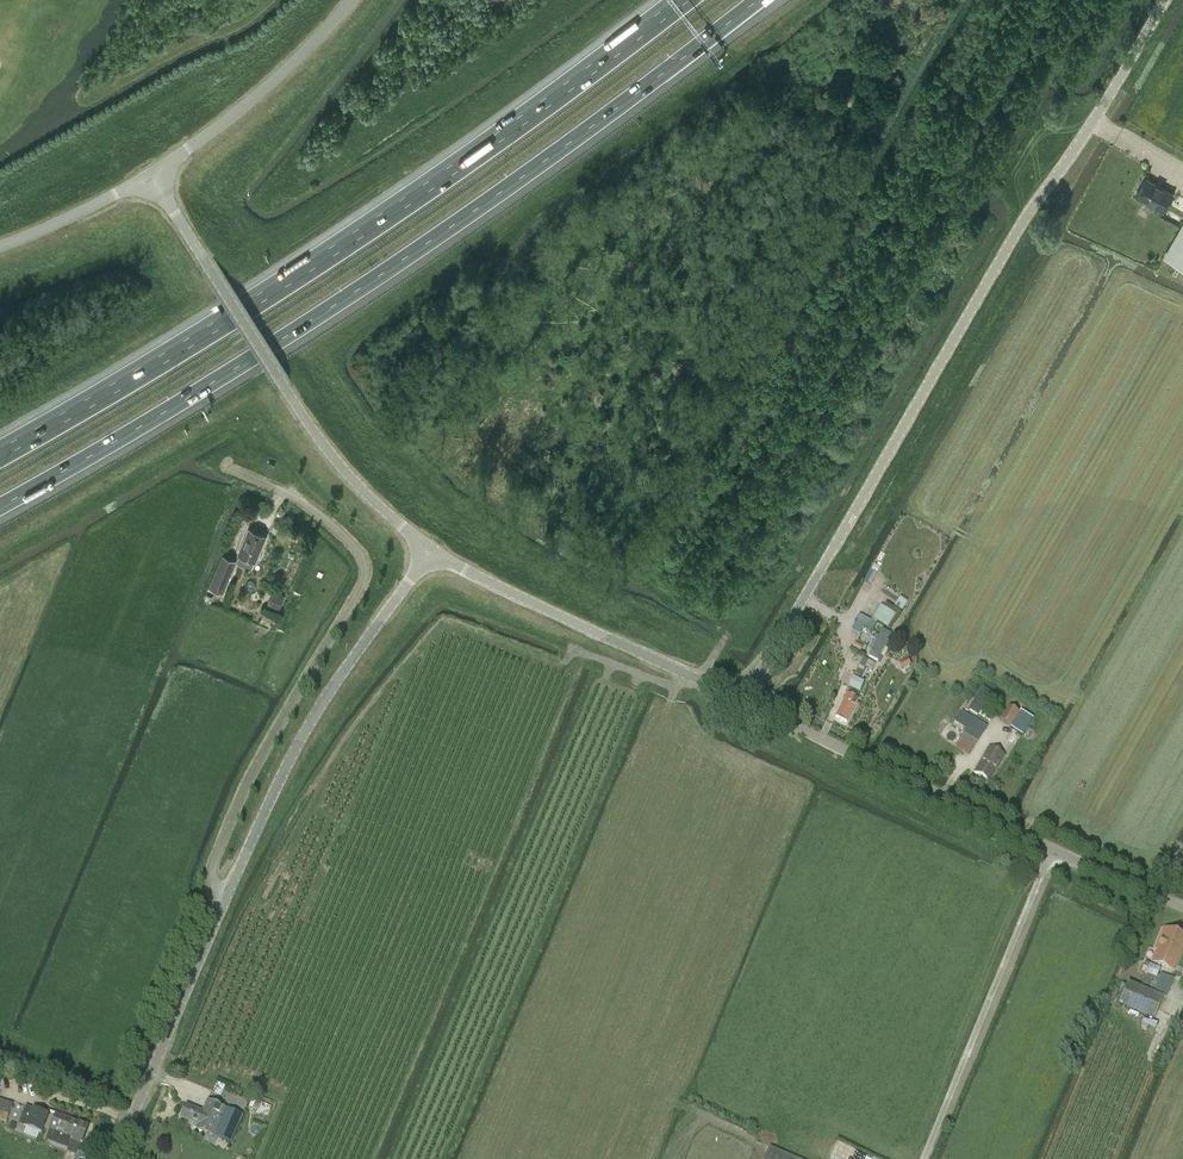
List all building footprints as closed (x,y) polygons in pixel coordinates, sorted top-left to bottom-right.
[(1163,211),(1173,194),(1145,179),(1136,195),(1163,211)] [(1168,259),(1182,268),(1182,233),(1168,259)] [(270,473),(275,464),(268,461),(264,470),(270,473)] [(255,561),(266,536),(249,528),(238,554),(255,561)] [(226,584),(236,561),(222,555),(212,578),(226,584)] [(877,574),(876,574),(880,568),(874,565),(871,571),(870,571),(864,581),(870,585),(877,574)] [(270,606),(278,610),(283,599),(274,595),(270,606)] [(900,598),(894,608),(901,612),(907,602),(900,598)] [(872,619),(887,628),(895,615),(880,605),(872,619)] [(264,612),(262,618),(270,622),(273,617),(264,612)] [(863,628),(872,633),(876,625),(860,617),(855,624),(856,624),(852,630),(860,634),(863,628)] [(877,661),(891,635),(882,630),(878,637),(877,640),(868,657),(877,661)] [(854,643),(851,648),(859,653),(862,647),(854,643)] [(850,688),(845,699),(836,717),(847,723),(862,693),(860,692),(864,684),(860,682),(866,669),(871,672),(875,664),(863,658),(849,687),(850,688)] [(908,658),(899,662),(903,669),(911,665),(908,658)] [(984,706),(992,694),(983,688),(969,710),(978,716),(978,715),(989,722),(995,713),(984,706)] [(1023,735),(1033,718),(1021,711),(1019,713),(1009,707),(1000,721),(1023,735)] [(966,731),(956,747),(969,755),(987,728),(962,712),(954,724),(966,731)] [(990,782),(1005,757),(989,747),(974,773),(990,782)] [(1182,944),(1182,937),(1167,930),(1164,938),(1160,937),(1156,948),(1159,950),(1154,963),(1172,970),(1182,944)] [(1141,973),(1156,978),(1159,969),(1145,963),(1141,973)] [(1173,979),(1162,974),(1155,992),(1166,997),(1173,979)] [(1163,997),(1127,983),(1118,1005),(1154,1020),(1163,997)] [(8,1114),(12,1103),(0,1099),(0,1111),(8,1114)] [(243,1116),(208,1101),(203,1112),(187,1105),(181,1118),(198,1125),(196,1128),(231,1143),(243,1116)] [(26,1106),(20,1121),(27,1124),(26,1126),(40,1132),(48,1114),(33,1109),(26,1106)] [(56,1113),(50,1129),(55,1131),(52,1140),(69,1147),(78,1150),(80,1144),(81,1142),(82,1142),(89,1126),(56,1113)] [(849,1145),(836,1143),(833,1158),(839,1158),(840,1154),(848,1156),(849,1145)] [(769,1147),(764,1158),(798,1158),(769,1147)] [(858,1151),(857,1154),(857,1155),(855,1158),(877,1158),(858,1151)]
